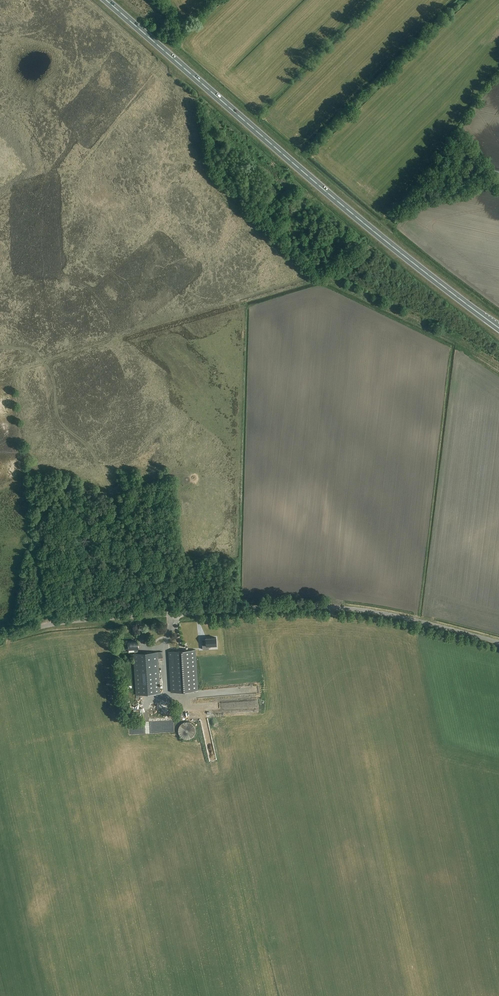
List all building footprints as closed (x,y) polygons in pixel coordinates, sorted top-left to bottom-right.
[(202,643),(203,649),(209,649),(209,645),(217,645),(216,637),(206,638),(206,643),(202,643)] [(134,652),(138,652),(138,641),(127,642),(128,644),(123,645),(124,649),(134,648),(134,652)] [(168,652),(170,693),(198,692),(196,651),(168,652)] [(138,652),(134,652),(135,653),(133,653),(136,695),(161,693),(158,658),(163,658),(162,652),(158,652),(138,653),(138,652)] [(258,696),(257,689),(242,690),(242,697),(258,696)] [(249,705),(249,708),(250,708),(249,710),(253,711),(254,708),(257,709),(258,703),(252,701),(251,705),(249,705)] [(178,731),(178,734),(179,738),(182,740),(185,742),(189,741),(193,740),(195,737),(196,734),(196,730),(195,727),(192,724),(188,723),(185,723),(181,725),(179,727),(178,731)]
